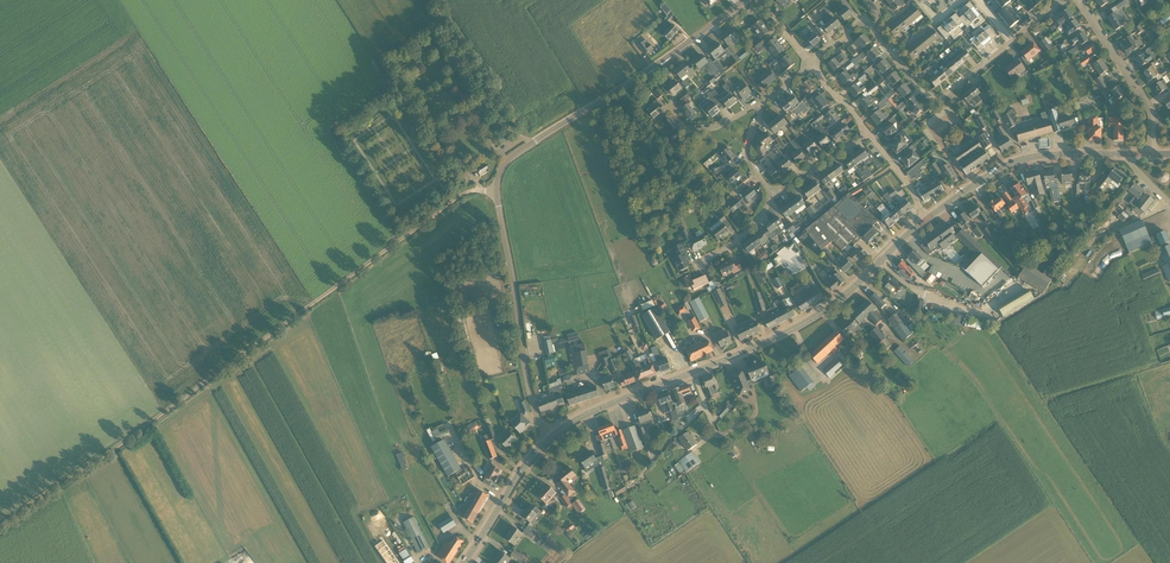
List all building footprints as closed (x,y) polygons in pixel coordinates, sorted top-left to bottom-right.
[(841,16),(845,21),(852,15),(849,11),(852,9),(844,0),(835,0),(838,4),(837,5),(842,11),(839,13),(841,16)] [(890,5),(894,11),(901,6),(902,7),(906,4),(902,0),(896,0),(890,5)] [(998,4),(1002,8),(1011,1),(1010,0),(1002,0),(998,4)] [(1109,6),(1114,13),(1122,7),(1120,4),(1126,0),(1118,0),(1109,6)] [(963,23),(974,14),(971,10),(974,7),(970,2),(961,9),(965,14),(959,18),(963,23)] [(827,5),(827,6),(824,9),(829,15),(832,12),(827,5)] [(914,7),(908,12),(914,21),(916,23),(923,18),(914,7)] [(1007,7),(998,14),(1002,19),(1011,12),(1007,7)] [(1066,22),(1073,17),(1068,9),(1065,11),(1064,9),(1060,12),(1063,18),(1054,23),(1058,29),(1063,25),(1062,25),(1066,22)] [(908,12),(901,18),(908,26),(914,21),(908,12)] [(1011,12),(1002,19),(1006,24),(1015,16),(1011,12)] [(1123,19),(1121,16),(1120,17),(1117,12),(1115,14),(1108,18),(1116,30),(1126,23),(1123,19)] [(820,21),(814,14),(811,17),(816,24),(820,21)] [(959,18),(956,14),(951,18),(953,21),(949,25),(958,36),(963,32),(958,27),(963,23),(959,18)] [(976,28),(985,21),(981,16),(978,18),(974,14),(963,23),(967,28),(972,23),(976,28)] [(1169,20),(1169,16),(1169,14),(1157,22),(1160,27),(1169,20)] [(828,15),(825,18),(834,30),(840,25),(834,17),(832,19),(828,15)] [(1015,16),(1006,24),(1010,28),(1013,26),(1014,27),(1016,25),(1016,24),(1019,21),(1015,16)] [(825,18),(824,18),(821,21),(825,25),(822,27),(828,34),(834,30),(825,18)] [(901,18),(894,23),(901,32),(908,26),(901,18)] [(1063,28),(1068,35),(1072,33),(1073,33),(1080,28),(1075,20),(1063,28)] [(752,27),(761,38),(769,32),(764,25),(760,21),(759,22),(758,22),(757,23),(752,27)] [(666,32),(663,35),(669,41),(678,31),(679,31),(669,22),(663,28),(666,32)] [(901,32),(894,23),(888,29),(895,37),(901,32)] [(958,36),(949,25),(945,28),(942,25),(937,29),(945,38),(949,34),(953,39),(958,36)] [(1134,29),(1137,35),(1143,31),(1140,25),(1134,29)] [(813,29),(820,38),(824,35),(817,26),(813,29)] [(976,30),(985,41),(990,37),(992,40),(997,36),(990,27),(985,31),(981,26),(976,30)] [(721,36),(728,45),(738,38),(731,29),(731,30),(726,34),(725,34),(721,36)] [(933,29),(926,35),(933,43),(940,38),(933,29)] [(804,36),(813,47),(820,41),(812,30),(804,36)] [(972,42),(979,51),(984,47),(981,44),(985,41),(976,30),(972,33),(976,39),(972,42)] [(1068,41),(1072,46),(1076,44),(1076,43),(1078,41),(1081,46),(1088,41),(1083,33),(1076,37),(1076,36),(1068,41)] [(854,43),(857,47),(860,45),(863,48),(870,43),(864,35),(854,43)] [(926,35),(919,40),(926,49),(933,43),(926,35)] [(1131,35),(1119,43),(1127,56),(1139,48),(1139,47),(1135,41),(1131,35)] [(754,45),(757,49),(759,47),(765,43),(762,39),(754,45)] [(775,39),(766,46),(775,57),(780,53),(783,51),(780,47),(779,47),(777,44),(778,43),(775,39)] [(1038,43),(1045,53),(1051,48),(1044,39),(1038,43)] [(1061,49),(1067,45),(1062,39),(1056,43),(1061,49)] [(919,40),(913,46),(920,54),(926,49),(919,40)] [(639,45),(646,54),(650,51),(649,50),(653,48),(650,45),(647,47),(643,42),(639,45)] [(708,50),(715,59),(717,57),(718,59),(720,59),(726,54),(724,52),(717,43),(708,50)] [(1031,46),(1026,50),(1026,49),(1021,53),(1028,61),(1040,51),(1033,43),(1030,46),(1031,46)] [(1086,52),(1088,55),(1096,50),(1092,44),(1084,50),(1084,49),(1080,51),(1082,55),(1086,52)] [(847,49),(855,59),(859,56),(851,46),(847,49)] [(920,54),(913,46),(906,51),(913,60),(920,54)] [(727,49),(738,63),(749,54),(748,52),(739,58),(730,47),(727,49)] [(855,59),(858,63),(863,59),(864,59),(868,56),(873,62),(881,55),(874,48),(871,50),(869,47),(860,55),(859,56),(855,59)] [(957,55),(952,59),(951,59),(959,68),(965,63),(964,62),(970,57),(963,49),(960,52),(959,51),(956,53),(957,55)] [(950,63),(947,66),(953,73),(959,68),(951,59),(952,59),(945,51),(943,53),(947,59),(946,59),(950,63)] [(844,66),(849,62),(848,60),(842,53),(829,64),(834,71),(843,64),(844,66)] [(1135,59),(1140,67),(1152,60),(1149,55),(1145,58),(1142,54),(1135,59)] [(776,59),(774,61),(776,64),(779,61),(786,71),(795,64),(787,55),(784,58),(782,55),(776,59)] [(723,75),(713,63),(712,62),(709,65),(707,63),(708,63),(702,56),(699,58),(699,57),(693,62),(695,64),(694,65),(697,68),(699,70),(704,67),(711,75),(712,74),(714,77),(709,81),(711,84),(723,75)] [(1079,63),(1082,67),(1092,60),(1089,56),(1079,63)] [(851,61),(849,62),(844,66),(844,67),(848,71),(858,63),(855,59),(852,62),(851,61)] [(716,60),(713,63),(723,75),(726,72),(718,61),(716,60)] [(875,69),(877,72),(880,70),(883,74),(891,68),(885,60),(877,67),(875,69)] [(1005,69),(1013,80),(1025,70),(1017,60),(1005,69)] [(1087,65),(1092,72),(1096,70),(1100,76),(1108,70),(1101,60),(1093,65),(1091,62),(1087,65)] [(944,68),(941,70),(941,71),(947,78),(953,73),(947,66),(944,63),(942,65),(944,68)] [(684,64),(675,71),(681,78),(687,73),(689,77),(696,72),(690,64),(687,67),(684,64)] [(871,66),(864,72),(868,76),(874,70),(871,66)] [(1150,69),(1144,73),(1147,77),(1146,78),(1148,81),(1149,81),(1154,78),(1156,77),(1159,75),(1155,69),(1153,66),(1149,68),(1150,69)] [(772,70),(774,73),(778,77),(781,75),(775,67),(772,70)] [(933,73),(936,76),(941,82),(947,78),(941,71),(941,70),(939,68),(933,73)] [(749,72),(755,80),(758,77),(753,69),(749,72)] [(771,83),(775,79),(769,71),(759,79),(765,87),(770,82),(771,83)] [(857,78),(852,72),(848,75),(846,72),(839,77),(838,78),(840,81),(841,80),(845,84),(848,82),(850,84),(857,78)] [(864,72),(857,78),(860,82),(868,76),(864,72)] [(892,90),(895,88),(893,86),(900,80),(895,73),(887,79),(890,83),(888,85),(892,90)] [(941,82),(936,76),(930,80),(935,87),(941,82)] [(1094,81),(1098,87),(1105,82),(1101,76),(1094,81)] [(1163,80),(1160,82),(1153,87),(1158,94),(1165,90),(1168,88),(1165,84),(1169,81),(1166,76),(1162,78),(1163,80)] [(879,89),(885,96),(888,94),(881,85),(885,81),(882,78),(875,84),(878,89),(879,89)] [(730,88),(732,92),(736,96),(739,94),(743,99),(751,93),(751,92),(749,89),(741,80),(730,88)] [(801,102),(802,102),(804,105),(812,98),(810,95),(816,89),(809,80),(801,87),(808,96),(803,100),(801,102)] [(667,95),(671,92),(673,95),(681,89),(677,82),(668,89),(666,86),(663,89),(667,95)] [(1105,82),(1098,87),(1101,91),(1108,86),(1105,82)] [(849,90),(855,97),(865,89),(862,85),(859,88),(856,84),(849,90)] [(870,96),(878,89),(875,84),(866,91),(870,96)] [(900,94),(903,98),(911,92),(905,85),(897,91),(895,93),(898,96),(900,94)] [(1106,95),(1109,100),(1110,99),(1113,103),(1116,100),(1124,95),(1118,86),(1111,92),(1106,95)] [(974,87),(968,92),(981,108),(984,106),(981,103),(983,102),(980,97),(982,96),(974,87)] [(663,95),(658,89),(655,92),(659,98),(663,95)] [(714,90),(711,93),(717,101),(719,104),(722,101),(725,105),(727,107),(728,108),(736,102),(730,94),(731,93),(730,91),(728,89),(726,91),(719,97),(714,90)] [(893,106),(895,108),(898,106),(895,103),(895,104),(892,101),(893,100),(891,98),(895,94),(892,90),(888,94),(885,96),(885,97),(893,106)] [(708,97),(698,105),(701,109),(707,116),(710,114),(713,118),(720,112),(719,110),(713,103),(717,101),(711,93),(710,92),(707,95),(708,97)] [(981,108),(968,92),(962,97),(964,99),(966,101),(968,104),(970,106),(972,104),(975,108),(973,109),(976,112),(981,108)] [(815,95),(812,98),(804,105),(805,106),(809,103),(811,105),(813,104),(816,108),(815,108),(818,113),(821,110),(822,111),(826,108),(825,107),(828,104),(821,95),(817,98),(815,95)] [(789,98),(786,101),(794,110),(797,108),(795,106),(799,103),(793,96),(792,96),(791,96),(789,97),(789,98)] [(872,105),(876,101),(873,98),(872,100),(869,96),(867,98),(867,97),(860,103),(866,110),(873,105),(872,105)] [(891,107),(893,106),(885,97),(880,101),(876,105),(880,110),(886,106),(889,107),(891,107)] [(906,103),(911,109),(918,103),(913,97),(906,103)] [(997,101),(1001,109),(1007,106),(1003,98),(997,101)] [(1021,101),(1023,106),(1030,104),(1028,98),(1021,101)] [(685,107),(682,109),(688,118),(695,113),(689,104),(691,103),(688,99),(682,104),(685,107)] [(660,109),(663,107),(657,100),(651,104),(655,108),(649,113),(654,119),(662,112),(660,109)] [(959,110),(964,105),(960,100),(954,105),(959,110)] [(794,110),(786,101),(783,103),(782,103),(780,104),(781,105),(780,106),(787,114),(787,113),(787,114),(785,116),(790,123),(794,120),(791,116),(793,114),(794,115),(796,113),(794,110)] [(802,102),(798,105),(805,114),(809,111),(807,109),(805,106),(804,105),(802,102)] [(903,102),(898,106),(895,108),(898,112),(906,106),(903,102)] [(911,109),(909,111),(911,114),(913,112),(916,115),(923,109),(918,103),(911,109)] [(1009,129),(1014,127),(1016,126),(1014,122),(1012,117),(1017,115),(1014,109),(1007,112),(1008,114),(1003,116),(1009,129)] [(1047,112),(1051,122),(1052,122),(1055,133),(1075,126),(1073,118),(1068,120),(1067,116),(1060,118),(1059,115),(1060,115),(1059,112),(1057,112),(1056,109),(1047,112)] [(880,110),(871,117),(878,125),(886,118),(889,116),(886,112),(883,114),(880,110)] [(827,115),(824,117),(829,122),(830,121),(833,125),(835,122),(840,119),(836,114),(835,114),(832,111),(827,115)] [(992,114),(997,122),(1001,120),(996,111),(992,114)] [(1016,126),(1014,127),(1018,143),(1053,133),(1050,121),(1049,121),(1047,116),(1045,112),(1040,113),(1043,122),(1040,123),(1039,120),(1032,122),(1031,119),(1021,122),(1020,120),(1014,122),(1016,126)] [(815,119),(818,123),(824,118),(821,114),(815,119)] [(666,116),(660,121),(660,122),(663,125),(665,123),(671,131),(669,133),(670,134),(671,136),(669,137),(672,141),(680,136),(676,131),(675,132),(674,131),(675,130),(676,129),(675,128),(677,126),(671,118),(668,120),(666,117),(666,116)] [(780,116),(774,121),(781,130),(788,124),(780,116)] [(976,119),(982,129),(987,127),(981,116),(976,119)] [(1086,128),(1086,134),(1089,134),(1089,141),(1101,141),(1101,128),(1099,128),(1099,118),(1097,116),(1090,116),(1088,118),(1088,128),(1086,128)] [(887,138),(887,137),(888,138),(897,131),(893,125),(897,122),(893,117),(883,125),(885,128),(883,130),(884,131),(883,131),(885,134),(884,135),(887,138)] [(1120,124),(1120,118),(1109,118),(1108,128),(1113,128),(1113,141),(1123,141),(1123,124),(1120,124)] [(781,130),(774,121),(768,126),(775,135),(781,130)] [(819,124),(816,126),(820,132),(817,134),(820,137),(817,140),(823,147),(830,142),(825,136),(828,134),(827,133),(825,131),(824,129),(819,124)] [(832,133),(833,135),(837,140),(844,134),(845,135),(850,131),(844,124),(839,128),(832,133)] [(789,129),(797,138),(798,137),(800,135),(793,126),(789,129)] [(1003,140),(997,144),(1002,152),(1012,146),(1001,126),(997,129),(1003,140)] [(893,150),(897,155),(903,149),(904,150),(907,147),(907,146),(908,146),(905,142),(906,140),(904,138),(908,135),(903,130),(895,136),(898,140),(891,146),(894,149),(893,150)] [(977,139),(985,150),(992,145),(984,134),(983,132),(976,137),(978,139),(977,139)] [(763,134),(761,136),(770,147),(772,146),(771,144),(774,141),(770,137),(769,138),(766,134),(764,135),(763,134)] [(758,140),(759,141),(767,151),(767,150),(770,148),(770,147),(761,136),(759,138),(759,139),(758,140)] [(778,143),(780,145),(784,151),(788,148),(779,137),(775,140),(778,143)] [(803,143),(798,137),(797,138),(794,140),(800,146),(803,143)] [(810,153),(817,148),(810,139),(803,145),(810,153)] [(1038,148),(1049,148),(1049,139),(1038,139),(1038,148)] [(800,146),(794,140),(790,143),(796,149),(800,146)] [(767,151),(759,141),(757,143),(757,144),(756,146),(759,150),(758,151),(763,157),(766,154),(765,153),(767,151)] [(954,157),(958,163),(959,163),(960,165),(960,166),(966,176),(990,159),(977,141),(954,157)] [(777,148),(783,156),(786,153),(784,151),(780,145),(777,148)] [(903,153),(906,157),(901,160),(908,168),(919,159),(913,152),(916,150),(912,145),(903,153)] [(863,148),(856,153),(862,161),(865,165),(870,161),(869,158),(863,148)] [(728,149),(719,156),(726,164),(724,166),(727,169),(728,170),(736,164),(735,163),(732,160),(735,157),(728,149)] [(798,164),(805,158),(798,150),(795,152),(795,153),(792,156),(798,164)] [(856,153),(850,158),(856,166),(862,161),(856,153)] [(760,162),(762,165),(771,158),(768,155),(760,162)] [(780,156),(775,160),(779,165),(780,164),(785,172),(792,166),(786,158),(784,156),(782,158),(780,156)] [(856,166),(850,158),(844,162),(850,170),(854,168),(861,178),(863,182),(866,180),(866,179),(861,172),(856,166)] [(871,161),(876,167),(879,170),(882,168),(875,158),(871,161)] [(923,160),(911,170),(918,179),(921,177),(920,174),(923,172),(921,169),(927,164),(923,160)] [(942,173),(945,177),(948,181),(950,179),(953,183),(959,179),(948,164),(940,169),(936,162),(929,167),(936,177),(942,173)] [(489,167),(488,165),(487,165),(484,164),(483,164),(475,169),(476,171),(473,173),(476,177),(479,175),(480,176),(488,172),(488,171),(489,168),(489,167)] [(838,164),(832,168),(838,176),(844,172),(838,164)] [(864,170),(861,172),(866,179),(872,175),(865,165),(862,167),(864,170)] [(767,171),(775,180),(780,175),(773,166),(767,171)] [(832,181),(834,185),(837,188),(840,186),(835,179),(838,176),(832,168),(826,173),(832,181)] [(1095,185),(1103,192),(1110,183),(1117,189),(1121,184),(1119,183),(1125,176),(1115,168),(1108,176),(1105,173),(1095,185)] [(735,170),(727,176),(723,178),(729,185),(740,176),(742,179),(740,180),(744,184),(749,179),(746,176),(745,176),(741,170),(737,173),(735,170)] [(1062,179),(1058,179),(1059,189),(1059,193),(1066,192),(1065,185),(1072,184),(1071,171),(1061,172),(1062,179)] [(1167,171),(1157,173),(1158,183),(1168,181),(1167,171)] [(1044,194),(1045,193),(1042,181),(1040,182),(1038,172),(1025,175),(1028,185),(1031,184),(1035,196),(1037,196),(1038,197),(1039,197),(1040,197),(1041,196),(1041,195),(1044,194)] [(832,187),(834,185),(832,181),(826,173),(819,177),(825,186),(829,183),(832,187)] [(1059,189),(1058,179),(1054,179),(1053,173),(1044,173),(1044,183),(1045,183),(1045,186),(1046,190),(1049,190),(1052,203),(1057,202),(1058,207),(1062,206),(1059,193),(1059,189)] [(1080,174),(1080,180),(1080,183),(1085,183),(1085,187),(1086,187),(1086,192),(1088,193),(1089,191),(1089,183),(1089,174),(1080,174)] [(839,178),(845,187),(845,186),(847,189),(855,182),(850,175),(847,178),(850,182),(847,185),(841,177),(839,178)] [(930,182),(927,184),(934,196),(944,191),(938,181),(931,185),(930,182)] [(815,182),(809,187),(815,195),(821,190),(815,182)] [(860,187),(862,190),(867,196),(872,192),(865,183),(860,187)] [(1024,216),(1023,216),(1024,218),(1026,216),(1025,215),(1029,212),(1026,208),(1029,206),(1022,198),(1027,195),(1019,183),(1011,190),(1016,196),(1013,199),(1022,211),(1021,212),(1024,216)] [(926,189),(919,193),(924,202),(934,196),(927,184),(924,185),(926,189)] [(1134,197),(1129,203),(1135,208),(1134,211),(1141,216),(1150,205),(1153,201),(1146,195),(1145,195),(1143,193),(1144,192),(1134,184),(1128,192),(1134,197)] [(815,195),(809,187),(803,191),(809,199),(815,195)] [(745,197),(742,200),(747,206),(750,203),(750,204),(753,202),(751,198),(756,194),(751,188),(743,194),(745,197)] [(887,192),(887,193),(893,200),(905,215),(912,208),(905,200),(900,204),(893,196),(897,194),(893,188),(887,192)] [(826,193),(830,198),(831,198),(833,200),(836,198),(831,190),(826,193)] [(821,251),(826,248),(833,241),(842,251),(844,248),(853,240),(856,243),(862,238),(869,244),(880,234),(873,227),(878,221),(875,218),(867,210),(866,210),(849,193),(805,230),(809,235),(813,240),(816,244),(821,251)] [(888,205),(892,211),(900,219),(905,215),(893,200),(887,193),(883,196),(889,203),(888,205)] [(1010,205),(1007,207),(1012,213),(1019,209),(1012,198),(1011,199),(1006,193),(1003,196),(1010,205)] [(793,202),(799,210),(805,205),(799,197),(793,202)] [(833,201),(833,200),(831,198),(830,198),(822,205),(824,207),(830,203),(832,206),(835,203),(833,201)] [(990,211),(992,214),(995,212),(995,213),(996,213),(999,218),(1003,215),(1000,211),(1001,210),(1000,209),(1005,205),(1000,198),(994,202),(994,201),(989,204),(993,208),(990,211)] [(747,206),(742,200),(739,202),(736,199),(728,206),(733,212),(738,208),(743,214),(749,209),(748,208),(746,206),(747,206)] [(1032,201),(1035,209),(1040,207),(1036,199),(1032,201)] [(796,219),(799,223),(801,226),(803,224),(798,217),(795,212),(799,210),(793,202),(787,206),(796,219)] [(882,204),(880,206),(895,223),(900,219),(892,211),(890,213),(882,204)] [(813,205),(810,207),(816,214),(824,207),(822,205),(817,209),(813,205)] [(967,211),(973,220),(978,216),(983,223),(988,219),(983,212),(981,213),(976,205),(967,211)] [(793,220),(796,219),(787,206),(780,211),(786,219),(790,216),(793,220)] [(895,223),(880,206),(877,209),(885,217),(882,220),(889,228),(895,223)] [(816,214),(810,207),(806,209),(812,217),(816,214)] [(869,207),(867,210),(875,218),(878,215),(869,207)] [(717,218),(721,223),(726,219),(722,214),(719,211),(715,214),(718,218),(717,218)] [(964,213),(957,218),(960,222),(958,224),(963,231),(964,231),(966,230),(967,230),(971,227),(967,223),(970,221),(964,213)] [(777,217),(771,221),(780,233),(779,234),(779,235),(781,237),(783,236),(781,233),(783,231),(782,230),(784,228),(790,235),(793,233),(787,225),(784,227),(777,217)] [(993,222),(999,230),(1003,227),(997,219),(993,222)] [(763,229),(764,230),(769,238),(775,234),(777,236),(779,235),(779,234),(780,233),(771,221),(765,226),(766,227),(763,229)] [(1136,223),(1119,231),(1122,237),(1129,252),(1158,240),(1160,246),(1169,242),(1165,232),(1156,235),(1149,238),(1142,221),(1136,223)] [(790,222),(787,225),(793,233),(795,236),(800,232),(799,230),(800,228),(799,227),(801,226),(799,223),(794,227),(790,222)] [(1079,227),(1085,232),(1090,227),(1084,222),(1079,227)] [(686,230),(683,224),(678,226),(686,241),(691,239),(686,229),(686,230)] [(714,236),(715,238),(716,237),(719,240),(729,232),(723,224),(712,232),(714,235),(714,236)] [(932,236),(924,241),(930,249),(926,252),(929,255),(936,251),(937,249),(938,250),(941,248),(943,250),(951,245),(959,239),(974,253),(961,267),(982,287),(1002,267),(964,231),(963,231),(958,224),(955,226),(955,225),(951,227),(949,224),(947,225),(933,235),(934,235),(932,236)] [(973,230),(980,238),(984,235),(977,227),(973,230)] [(982,232),(989,240),(993,236),(988,231),(986,228),(982,232)] [(764,230),(755,237),(761,244),(761,245),(763,247),(769,242),(767,240),(767,239),(769,238),(764,230)] [(801,241),(809,235),(805,230),(797,236),(801,241)] [(1046,235),(1049,239),(1055,235),(1055,234),(1056,234),(1054,230),(1046,235)] [(699,248),(707,244),(702,235),(689,241),(694,252),(699,250),(699,248)] [(755,237),(749,241),(755,249),(761,245),(761,244),(755,237)] [(853,240),(844,248),(856,261),(863,255),(857,249),(854,252),(851,249),(856,243),(853,240)] [(755,249),(749,241),(743,246),(744,247),(740,249),(752,265),(756,262),(749,253),(755,249)] [(674,253),(670,255),(672,261),(673,260),(679,271),(688,267),(686,261),(689,260),(686,254),(682,244),(672,249),(674,253)] [(1165,265),(1162,267),(1169,283),(1169,282),(1169,247),(1169,245),(1159,250),(1165,265)] [(826,248),(821,251),(831,263),(835,259),(826,248)] [(908,256),(908,257),(909,258),(913,262),(910,265),(922,278),(926,273),(921,268),(927,262),(924,260),(923,259),(917,254),(918,253),(917,252),(917,253),(915,251),(914,251),(913,250),(910,253),(911,254),(910,255),(908,256)] [(765,258),(766,259),(770,256),(768,253),(766,251),(760,255),(762,258),(763,259),(765,258)] [(839,266),(845,272),(852,266),(846,259),(845,260),(843,257),(840,260),(839,260),(836,263),(839,266)] [(719,267),(724,277),(733,273),(733,274),(742,270),(738,262),(733,264),(731,259),(724,263),(725,264),(719,267)] [(901,270),(897,273),(901,278),(908,281),(908,280),(914,274),(902,262),(898,266),(901,270)] [(1024,284),(1036,291),(1036,289),(1044,294),(1052,280),(1039,272),(1039,271),(1037,270),(1036,271),(1026,265),(1018,278),(1025,282),(1024,284)] [(932,266),(929,272),(936,277),(940,270),(932,266)] [(1141,275),(1144,281),(1160,274),(1157,267),(1141,275)] [(828,286),(832,291),(838,286),(839,287),(845,282),(835,270),(831,273),(829,271),(828,272),(825,269),(819,274),(823,280),(827,277),(832,283),(828,286)] [(927,271),(922,279),(930,285),(936,277),(927,271)] [(692,287),(694,291),(709,283),(705,275),(693,281),(690,275),(683,278),(689,289),(692,287)] [(881,288),(886,292),(891,296),(894,292),(896,294),(898,291),(899,291),(899,292),(900,291),(901,291),(901,290),(902,290),(902,289),(902,288),(901,288),(903,286),(890,275),(889,276),(888,276),(888,277),(887,277),(887,278),(887,279),(884,282),(886,283),(881,288)] [(773,280),(778,290),(783,287),(778,277),(773,280)] [(796,303),(799,307),(802,312),(823,298),(815,285),(798,295),(801,300),(796,303)] [(724,298),(720,288),(713,292),(718,301),(724,298)] [(1002,317),(1034,300),(1028,290),(997,307),(1002,317)] [(885,315),(888,319),(893,315),(885,306),(886,305),(875,293),(870,298),(882,311),(885,315)] [(690,303),(700,322),(709,317),(699,298),(690,303)] [(778,308),(775,310),(773,307),(771,309),(771,308),(774,315),(764,321),(768,329),(770,329),(795,316),(790,307),(789,307),(785,299),(780,302),(779,300),(775,302),(778,308)] [(641,305),(643,311),(655,306),(652,300),(641,305)] [(756,302),(759,313),(766,311),(763,300),(756,302)] [(851,315),(860,325),(862,322),(863,323),(866,321),(865,320),(867,318),(875,326),(882,320),(874,312),(876,309),(868,300),(851,315)] [(915,310),(923,312),(924,302),(916,300),(915,310)] [(669,314),(665,307),(666,306),(664,302),(657,307),(663,318),(669,314)] [(685,304),(675,307),(678,314),(687,311),(685,304)] [(1155,312),(1157,320),(1160,319),(1169,316),(1169,307),(1162,310),(1155,312)] [(642,316),(657,340),(670,332),(656,308),(642,316)] [(893,315),(888,319),(888,320),(903,341),(913,334),(898,312),(894,315),(893,315)] [(630,318),(634,328),(639,326),(635,316),(630,318)] [(687,321),(693,333),(701,328),(695,317),(687,321)] [(839,328),(843,332),(847,337),(854,331),(856,334),(862,329),(851,317),(839,328)] [(966,319),(964,326),(980,330),(981,323),(966,319)] [(742,329),(736,331),(736,332),(740,341),(761,331),(757,322),(748,326),(746,322),(740,325),(742,329)] [(464,325),(457,327),(461,341),(467,339),(466,333),(464,325)] [(869,334),(883,352),(892,345),(877,328),(869,334)] [(835,347),(844,339),(836,331),(809,355),(818,364),(832,352),(834,354),(838,350),(835,347)] [(578,332),(567,335),(569,342),(579,339),(578,332)] [(716,338),(718,342),(721,347),(728,344),(729,345),(732,343),(727,332),(716,338)] [(547,351),(548,356),(555,354),(552,339),(551,339),(550,336),(544,337),(545,341),(544,341),(546,351),(547,351)] [(712,349),(713,349),(710,343),(708,340),(692,348),(691,346),(686,349),(687,351),(686,351),(687,354),(690,360),(691,362),(713,351),(712,349)] [(849,347),(857,357),(861,353),(853,343),(849,347)] [(569,346),(574,376),(590,373),(584,344),(578,345),(569,346)] [(894,352),(908,367),(915,361),(900,346),(894,352)] [(657,347),(651,349),(657,364),(658,363),(661,372),(666,371),(666,372),(669,370),(671,369),(667,359),(662,361),(657,347)] [(641,360),(640,357),(634,359),(630,351),(625,353),(629,363),(633,361),(634,363),(633,364),(639,380),(648,377),(641,360)] [(555,354),(548,356),(548,357),(544,358),(545,364),(551,363),(552,368),(557,367),(555,354)] [(610,360),(608,354),(600,356),(604,368),(609,365),(608,361),(610,360)] [(646,355),(640,357),(641,360),(648,377),(656,374),(650,358),(647,359),(646,355)] [(608,362),(613,372),(618,370),(614,359),(608,362)] [(838,360),(823,371),(830,378),(835,374),(834,372),(843,365),(838,360)] [(747,369),(751,380),(766,375),(767,378),(770,386),(776,384),(773,376),(771,372),(769,373),(764,362),(758,365),(757,361),(751,363),(753,367),(747,369)] [(789,376),(793,381),(801,392),(807,388),(809,391),(815,387),(813,383),(801,367),(789,376)] [(750,391),(742,371),(737,373),(731,375),(739,395),(750,391)] [(626,375),(627,377),(623,378),(624,380),(620,381),(622,387),(635,382),(632,373),(631,373),(630,372),(627,373),(627,374),(626,375)] [(566,378),(563,378),(564,385),(571,384),(569,375),(565,376),(566,378)] [(601,378),(603,385),(605,391),(615,387),(610,375),(601,378)] [(702,379),(708,392),(707,392),(710,399),(714,398),(712,392),(718,389),(712,375),(702,379)] [(898,380),(906,390),(910,386),(902,376),(898,380)] [(555,396),(537,403),(541,413),(565,404),(561,395),(562,394),(560,389),(563,388),(560,379),(557,380),(557,382),(549,385),(550,392),(553,391),(555,396)] [(566,396),(568,400),(569,406),(599,396),(596,386),(588,389),(587,385),(578,388),(578,389),(574,390),(574,393),(566,396)] [(675,407),(676,410),(678,417),(679,420),(681,419),(690,415),(689,413),(685,401),(693,398),(688,385),(673,390),(679,406),(675,407)] [(678,417),(676,410),(674,410),(670,402),(672,402),(668,392),(657,396),(664,414),(670,412),(672,421),(673,421),(677,435),(682,434),(679,423),(678,420),(679,420),(678,417)] [(693,399),(696,407),(702,405),(699,397),(693,399)] [(519,402),(523,412),(524,415),(529,413),(524,400),(519,402)] [(718,415),(721,419),(733,407),(729,403),(718,415)] [(648,426),(653,424),(654,426),(657,425),(655,417),(653,412),(649,413),(648,410),(637,414),(640,422),(645,420),(648,426)] [(511,424),(516,430),(520,434),(524,430),(524,429),(530,423),(521,414),(511,424)] [(606,426),(605,426),(608,434),(610,438),(614,436),(618,435),(616,429),(615,430),(613,423),(609,425),(608,424),(606,425),(606,426)] [(432,442),(447,434),(443,425),(431,431),(430,428),(426,430),(432,442)] [(486,426),(491,440),(496,438),(491,425),(486,426)] [(610,438),(608,434),(605,426),(598,429),(600,436),(599,436),(601,441),(605,440),(610,438)] [(636,426),(622,431),(624,436),(631,453),(635,452),(635,451),(644,448),(638,431),(636,426)] [(651,452),(646,438),(648,437),(644,427),(639,429),(648,453),(651,452)] [(500,441),(502,444),(506,448),(511,443),(512,444),(517,439),(509,431),(500,441)] [(683,435),(679,438),(688,451),(691,449),(692,448),(697,445),(696,444),(693,440),(694,438),(691,433),(690,435),(688,432),(683,435)] [(760,442),(774,443),(775,435),(761,434),(760,442)] [(621,447),(623,451),(628,449),(627,445),(623,436),(618,438),(621,447)] [(432,448),(448,477),(461,469),(445,440),(432,448)] [(483,443),(489,460),(497,457),(490,440),(483,443)] [(670,447),(673,450),(678,444),(675,441),(670,447)] [(607,455),(608,455),(604,443),(598,445),(602,457),(602,456),(604,460),(608,459),(607,455)] [(586,455),(579,460),(585,469),(588,472),(599,464),(598,462),(590,451),(585,454),(586,455)] [(403,452),(396,455),(402,471),(407,468),(403,457),(405,457),(403,452)] [(678,462),(686,473),(693,468),(697,465),(701,463),(693,452),(678,462)] [(428,460),(432,468),(434,470),(437,468),(432,458),(428,460)] [(455,474),(462,486),(475,477),(468,466),(455,474)] [(485,478),(494,483),(501,471),(492,466),(485,478)] [(599,468),(602,482),(608,480),(604,467),(599,468)] [(561,480),(558,483),(557,483),(568,497),(575,492),(568,482),(576,476),(570,468),(563,473),(562,472),(557,475),(561,480)] [(681,478),(686,486),(691,483),(686,475),(681,478)] [(626,483),(627,486),(639,479),(637,476),(626,483)] [(614,490),(617,496),(627,490),(623,484),(614,490)] [(537,496),(542,500),(547,505),(557,493),(548,485),(537,496)] [(465,515),(463,518),(473,523),(488,496),(476,489),(472,495),(471,494),(460,513),(465,515)] [(568,508),(569,510),(573,507),(565,495),(560,499),(567,508),(568,508)] [(574,508),(578,514),(585,509),(581,503),(574,508)] [(521,515),(526,519),(531,523),(540,512),(532,505),(526,512),(525,511),(521,515)] [(429,547),(415,517),(403,523),(418,553),(429,547)] [(438,525),(441,529),(448,525),(451,529),(456,525),(451,517),(438,525)] [(504,539),(509,542),(515,546),(523,534),(513,527),(504,539)] [(532,532),(527,528),(523,532),(533,540),(536,535),(533,532),(532,532)] [(436,556),(447,562),(450,562),(464,542),(455,536),(451,543),(447,541),(436,556)] [(545,542),(556,550),(558,548),(554,546),(556,544),(548,537),(545,542)] [(537,543),(549,552),(552,548),(540,539),(537,543)] [(376,549),(386,562),(399,562),(384,543),(376,549)] [(524,562),(526,562),(529,559),(514,550),(511,556),(524,562)] [(495,562),(509,562),(511,559),(500,551),(492,561),(495,562)]
